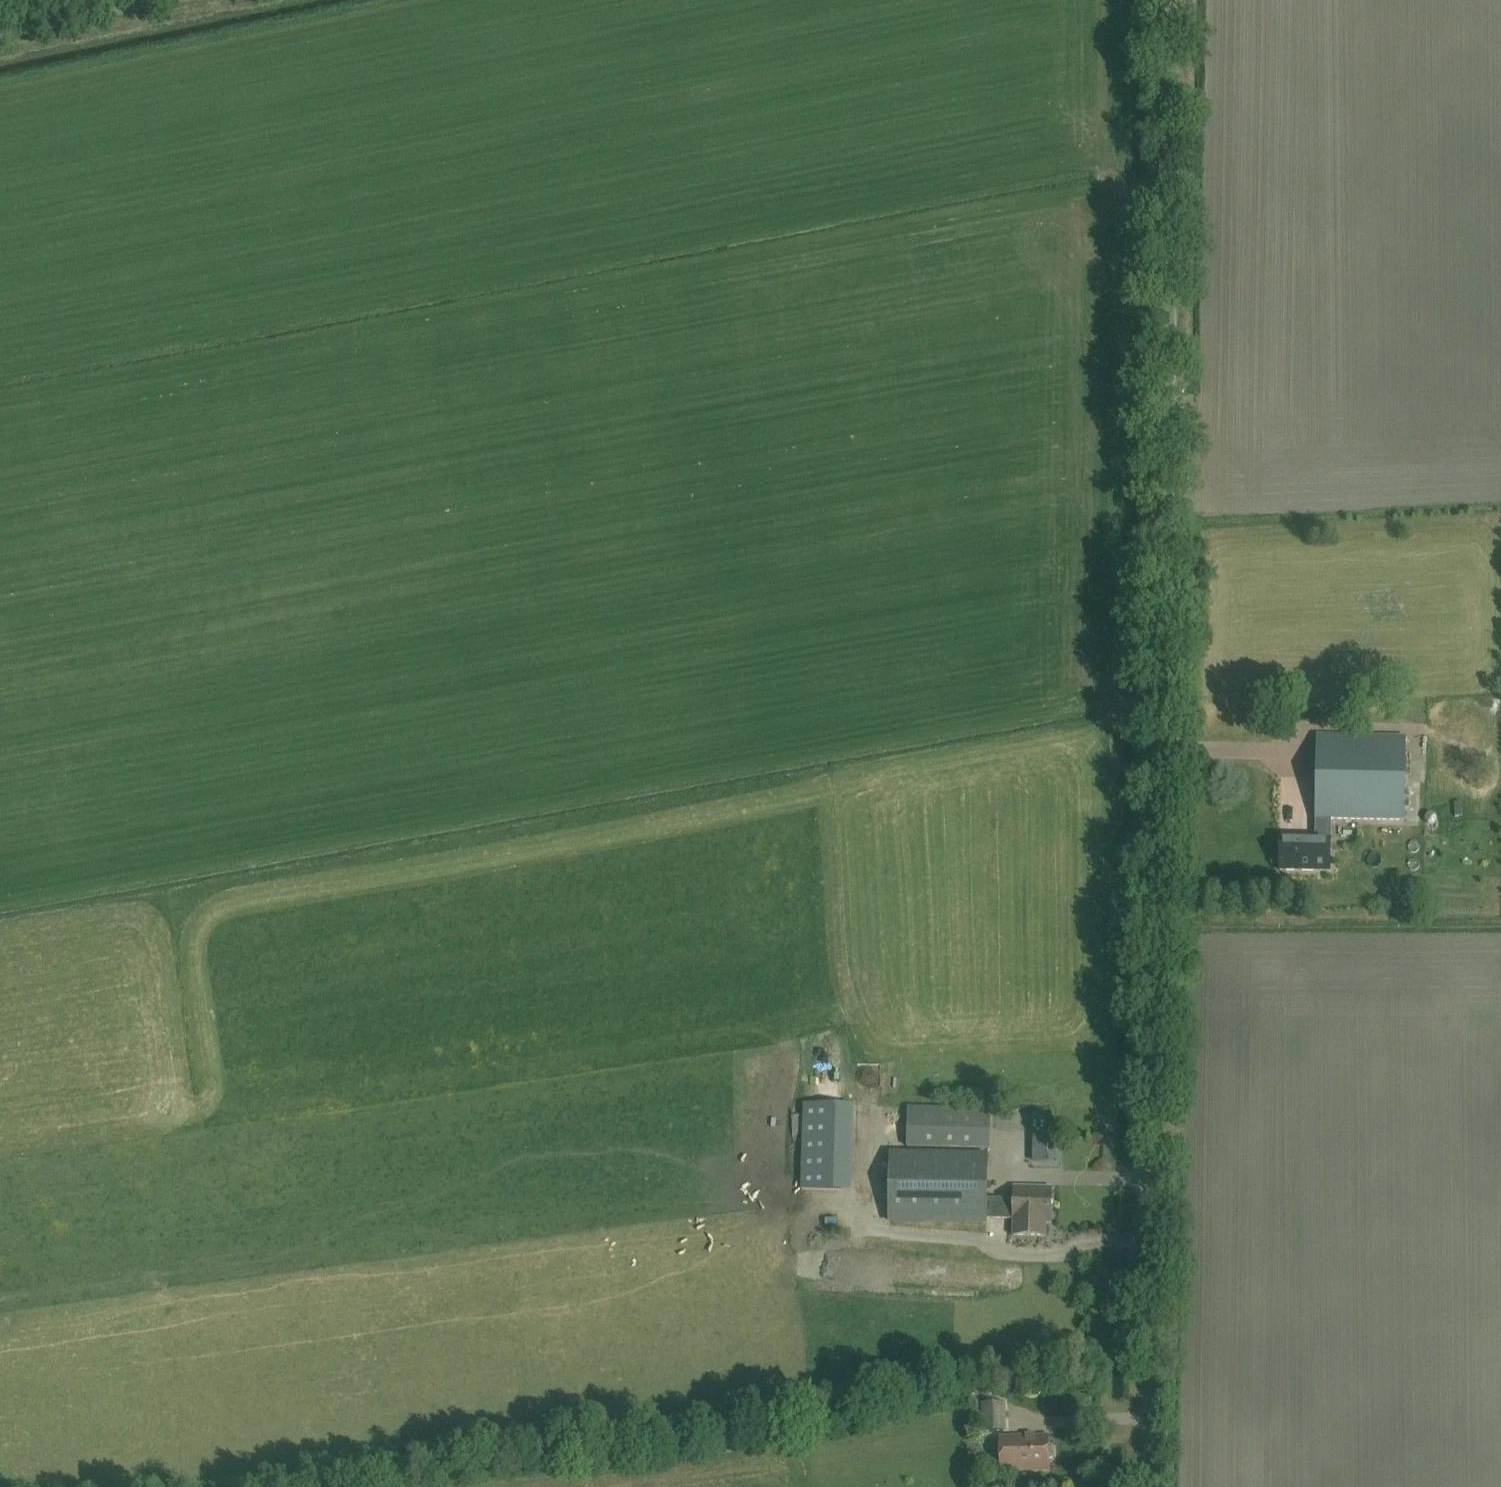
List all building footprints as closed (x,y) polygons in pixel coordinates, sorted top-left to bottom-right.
[(1405,741),(1317,739),(1316,819),(1316,839),(1280,838),(1280,870),(1330,872),(1331,839),(1330,839),(1331,820),(1404,821),(1405,741)] [(990,1109),(907,1106),(906,1148),(989,1150),(990,1109)] [(841,1137),(829,1138),(830,1162),(843,1161),(841,1137)] [(1046,1223),(1050,1223),(1051,1187),(1014,1187),(1014,1199),(987,1199),(988,1157),(890,1156),(889,1219),(986,1221),(986,1219),(1013,1220),(1013,1236),(1046,1236),(1046,1223)] [(988,1401),(990,1430),(1012,1428),(1010,1400),(988,1401)] [(998,1457),(999,1433),(990,1433),(989,1457),(998,1457)] [(1049,1470),(1048,1435),(1005,1437),(1005,1447),(1001,1447),(1002,1472),(1049,1470)]
